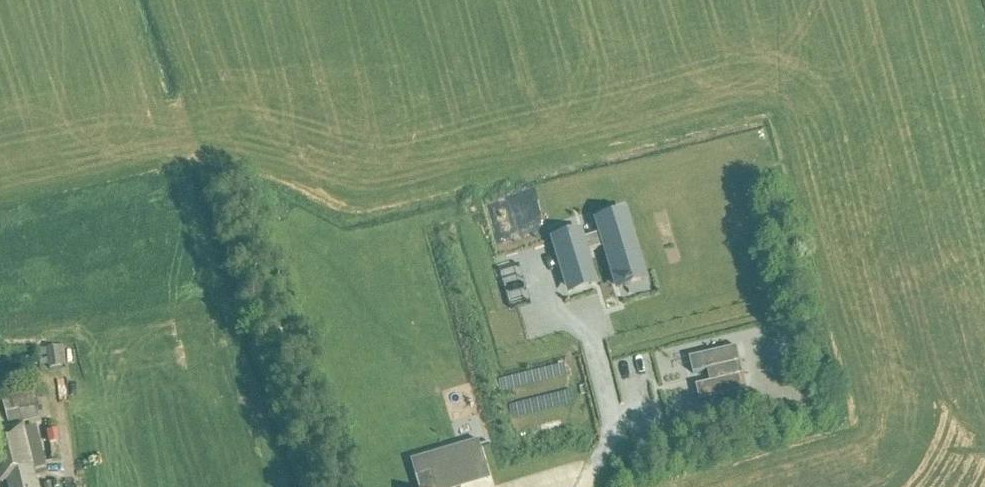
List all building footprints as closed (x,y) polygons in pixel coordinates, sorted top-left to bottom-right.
[(576,234),(555,241),(564,272),(585,266),(582,256),(606,249),(618,289),(642,281),(625,223),(600,231),(601,235),(578,242),(576,234)] [(739,365),(710,372),(712,385),(741,378),(739,365)] [(34,478),(46,475),(35,427),(23,430),(22,423),(0,429),(0,485),(8,483),(9,486),(37,486),(34,478)] [(57,431),(45,432),(47,445),(58,443),(57,431)] [(477,443),(458,448),(461,460),(480,454),(477,443)] [(414,478),(417,486),(460,486),(452,461),(428,469),(429,474),(414,478)]
